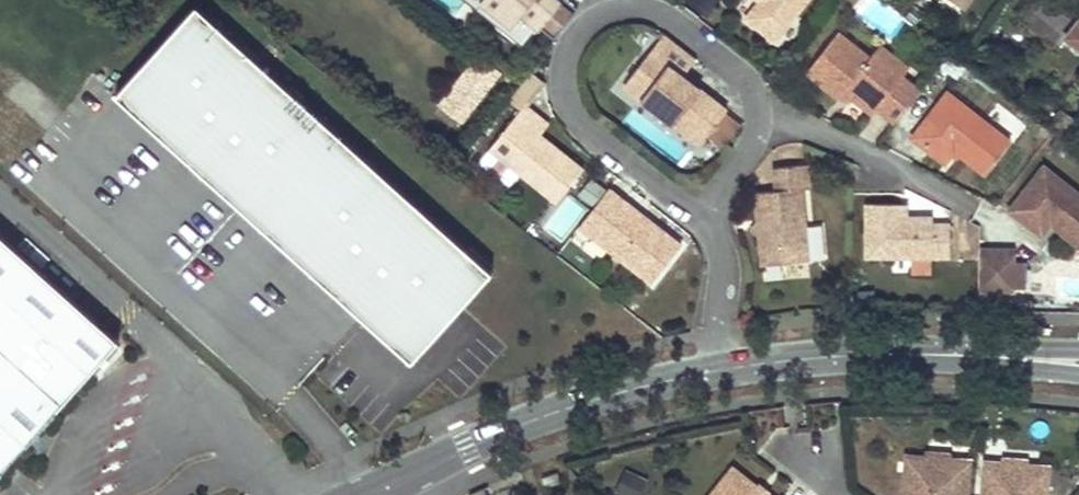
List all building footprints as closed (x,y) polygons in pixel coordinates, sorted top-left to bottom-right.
[(561,1),(559,0),(476,0),(483,6),(511,27),(521,15),(534,25),(539,29),(544,23),(560,3),(561,1)] [(759,0),(746,17),(775,40),(806,0),(759,0)] [(1078,48),(1078,8),(1069,0),(1028,0),(1018,13),(1059,45),(1065,38),(1078,48)] [(560,3),(544,23),(558,34),(573,14),(560,3)] [(521,41),(534,25),(521,15),(511,27),(483,6),(480,10),(521,41)] [(367,319),(415,362),(462,309),(494,274),(199,9),(120,97),(367,319)] [(837,32),(805,72),(837,97),(838,95),(842,90),(851,97),(871,112),(875,107),(895,122),(920,91),(901,76),(907,67),(878,44),(868,57),(837,32)] [(663,33),(630,75),(650,90),(642,101),(698,145),(726,110),(682,75),(695,58),(663,33)] [(500,71),(480,55),(440,104),(461,120),(500,71)] [(630,75),(622,86),(642,101),(650,90),(630,75)] [(851,97),(842,90),(838,95),(847,102),(851,97)] [(946,91),(911,137),(945,162),(954,149),(984,172),(1009,138),(946,91)] [(523,105),(489,148),(556,202),(582,169),(538,134),(530,127),(538,117),(523,105)] [(546,123),(538,117),(530,127),(538,134),(546,123)] [(1043,235),(1052,223),(1057,217),(1063,222),(1058,228),(1078,244),(1078,192),(1044,164),(1010,209),(1043,235)] [(808,189),(805,165),(774,169),(777,191),(753,194),(762,266),(808,260),(800,190),(808,189)] [(587,174),(577,193),(593,202),(604,183),(587,174)] [(681,246),(608,189),(588,214),(602,224),(592,237),(652,283),(681,246)] [(562,243),(588,207),(568,193),(542,228),(562,243)] [(899,206),(865,206),(866,260),(950,260),(950,228),(932,228),(932,220),(905,220),(899,220),(899,206)] [(602,224),(588,214),(579,226),(592,237),(602,224)] [(1057,217),(1052,223),(1058,228),(1063,222),(1057,217)] [(119,334),(0,227),(0,466),(119,334)] [(980,243),(978,283),(1023,285),(1025,245),(980,243)] [(922,441),(922,445),(930,450),(948,451),(948,447),(948,443),(922,441)] [(901,494),(974,494),(974,487),(965,486),(969,448),(948,447),(948,451),(930,450),(922,445),(904,444),(901,494)] [(1004,450),(1004,455),(1021,457),(1026,452),(1027,447),(1004,446),(1004,450)] [(985,449),(983,488),(974,487),(974,494),(1043,494),(1045,453),(1026,452),(1021,457),(1004,455),(1004,450),(985,449)] [(710,494),(759,494),(756,493),(755,487),(731,468),(710,494)] [(631,494),(639,494),(647,480),(626,469),(617,488),(631,494)] [(557,472),(541,477),(544,487),(560,482),(557,472)] [(758,483),(755,487),(756,493),(759,494),(767,494),(769,492),(758,483)]
